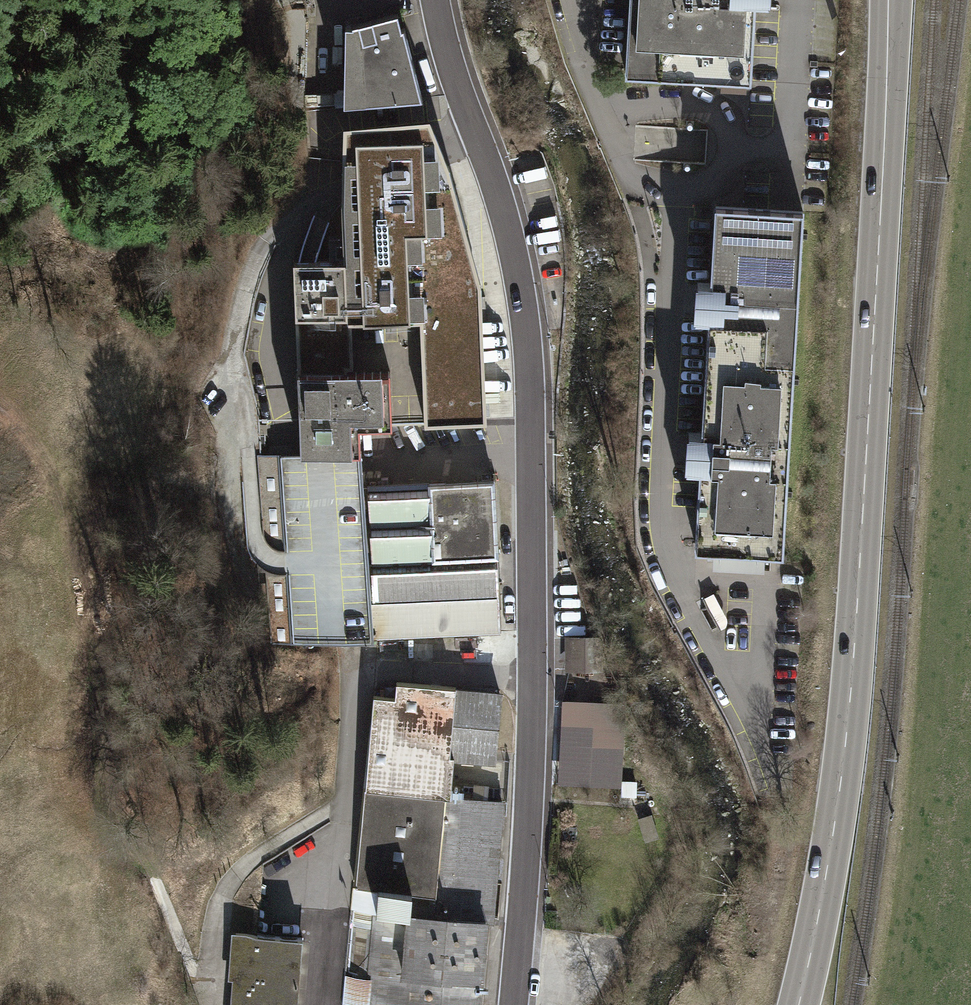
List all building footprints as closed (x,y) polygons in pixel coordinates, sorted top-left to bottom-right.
[(626,76),(750,82),(754,9),(754,6),(769,7),(769,0),(630,0),(626,76)] [(352,15),(344,15),(342,95),(421,86),(403,17),(400,17),(397,1),(352,12),(352,15)] [(348,123),(343,199),(345,254),(293,256),(299,364),(352,361),(350,317),(421,314),(425,419),(487,417),(481,278),(448,162),(429,115),(348,123)] [(766,551),(784,552),(787,498),(788,492),(794,385),(794,380),(803,239),(803,234),(804,212),(768,210),(743,208),(715,207),(714,209),(714,225),(713,230),(711,283),(697,283),(696,301),(695,320),(708,321),(705,374),(705,380),(702,433),(689,432),(688,451),(687,471),(700,471),(699,486),(699,492),(698,507),(696,540),(696,547),(713,548),(766,551)] [(352,361),(299,364),(303,452),(359,450),(357,424),(390,423),(387,360),(352,361)] [(303,452),(258,458),(271,646),(374,639),(364,490),(359,450),(303,452)] [(501,632),(492,482),(364,490),(374,639),(501,632)] [(713,548),(712,569),(764,572),(766,551),(713,548)] [(713,594),(703,599),(707,607),(720,631),(726,627),(727,619),(713,594)] [(459,664),(493,662),(492,634),(458,635),(459,664)] [(591,637),(566,637),(565,672),(590,672),(591,637)] [(500,798),(487,797),(497,693),(397,683),(395,700),(375,698),(346,1004),(480,1004),(500,798)] [(627,704),(562,700),(557,785),(622,789),(627,704)] [(303,940),(232,932),(228,974),(236,975),(233,1004),(296,1004),(303,940)]
